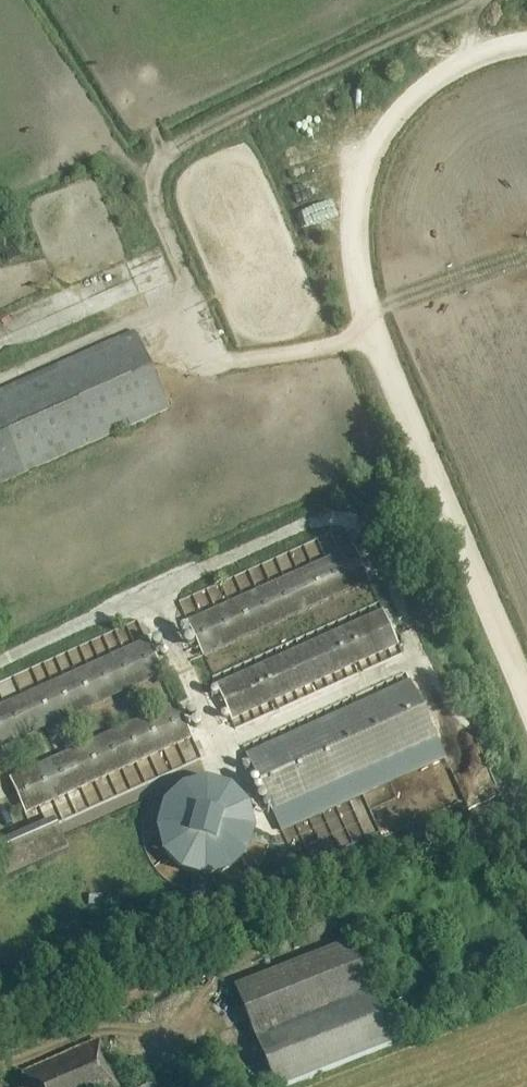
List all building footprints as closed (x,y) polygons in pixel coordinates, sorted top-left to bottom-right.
[(167,409),(133,332),(0,391),(0,483),(167,409)] [(354,549),(187,624),(202,656),(368,581),(354,549)] [(383,612),(216,687),(231,719),(397,645),(383,612)] [(0,708),(0,747),(162,674),(148,642),(0,708)] [(409,682),(247,756),(282,832),(444,758),(443,757),(409,682)] [(176,706),(10,781),(24,812),(191,737),(176,706)] [(218,787),(205,785),(191,787),(177,794),(166,806),(160,821),(159,837),(163,851),(170,862),(181,871),(196,877),(213,877),(228,871),(239,862),(246,851),(250,837),(250,821),(243,806),(232,794),(218,787)] [(0,844),(0,865),(6,878),(67,850),(54,820),(0,844)] [(350,942),(235,988),(275,1086),(287,1086),(391,1046),(350,942)] [(100,1040),(21,1075),(26,1086),(120,1086),(100,1040)]
